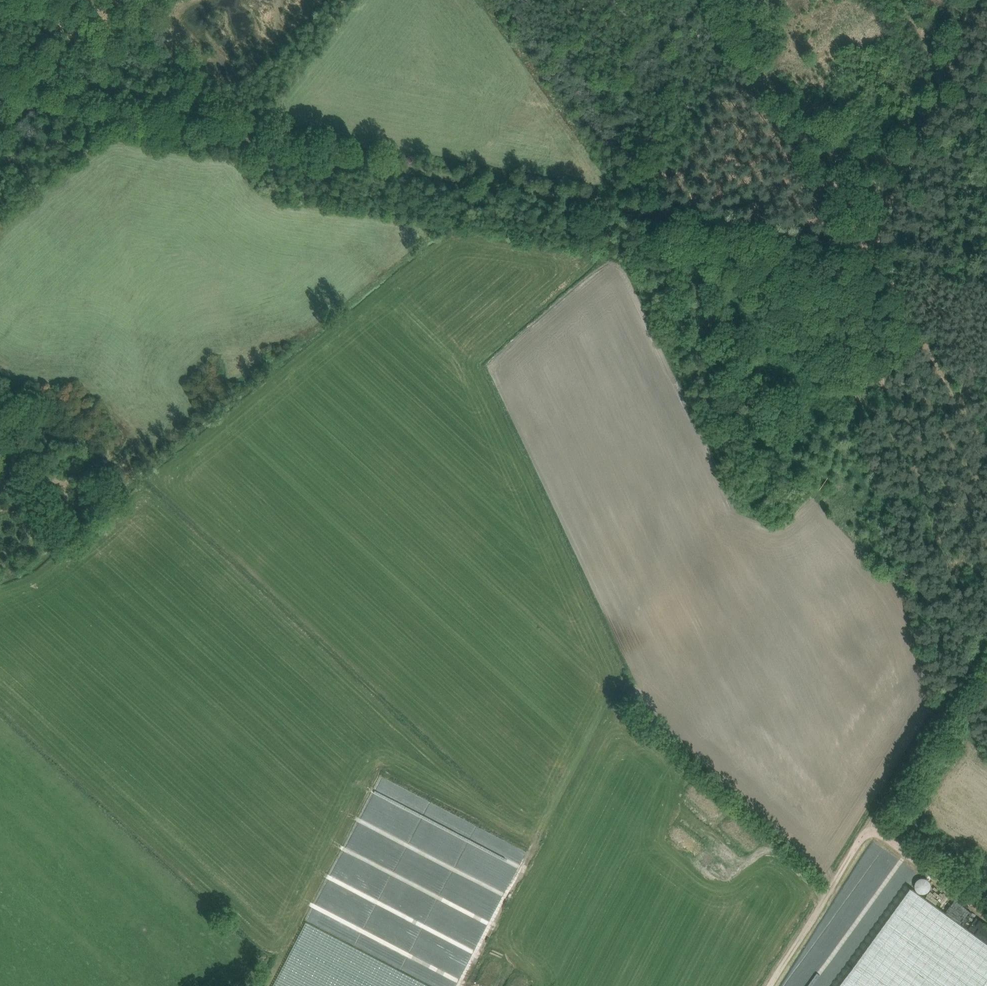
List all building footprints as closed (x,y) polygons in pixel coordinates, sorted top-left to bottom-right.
[(912,888),(840,985),(986,985),(986,942),(912,888)] [(952,914),(955,909),(944,902),(941,907),(952,914)]
